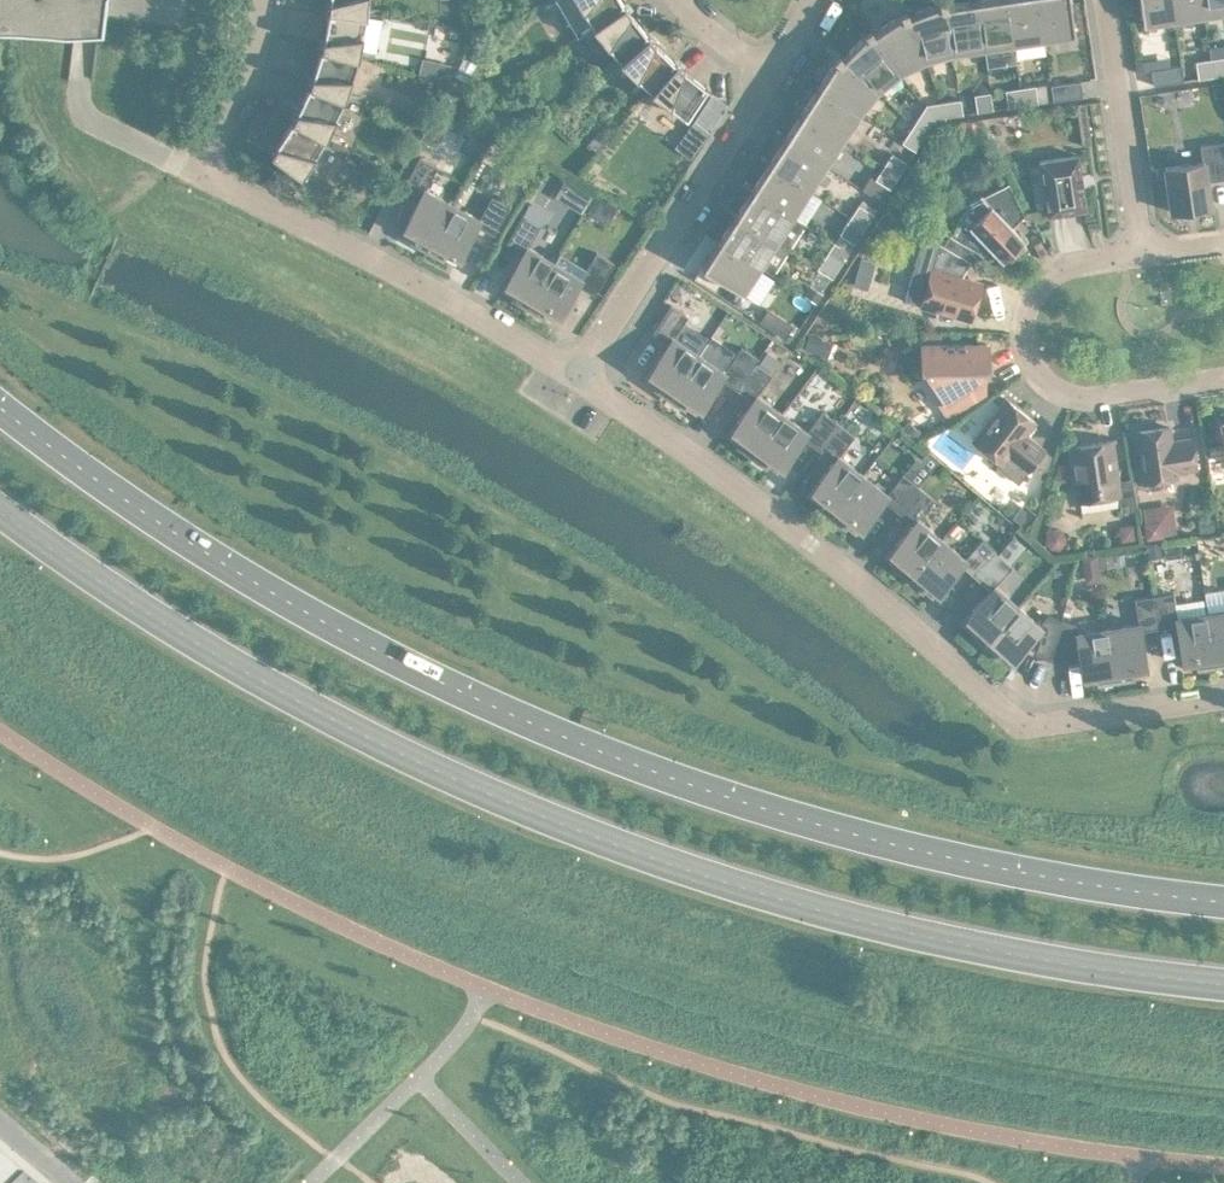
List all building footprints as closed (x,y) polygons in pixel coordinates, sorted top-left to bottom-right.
[(82,9),(82,2),(100,1),(100,0),(0,0),(0,13),(82,9)] [(575,30),(591,18),(617,0),(557,0),(575,30)] [(624,0),(617,0),(591,18),(617,52),(646,27),(645,27),(624,0)] [(905,3),(923,53),(951,46),(945,0),(927,0),(907,7),(905,3)] [(951,46),(981,42),(975,0),(945,0),(951,46)] [(981,42),(1011,37),(1005,0),(975,0),(981,42)] [(1011,37),(1013,51),(1043,47),(1041,33),(1036,0),(1005,0),(1011,37)] [(1041,33),(1072,28),(1068,0),(1036,0),(1041,33)] [(1170,0),(1138,0),(1141,17),(1171,13),(1170,0)] [(1171,13),(1202,8),(1200,0),(1170,0),(1171,13)] [(1202,8),(1223,5),(1223,0),(1200,0),(1202,8)] [(327,2),(319,39),(356,49),(364,7),(327,1),(327,2)] [(869,20),(868,21),(897,66),(923,53),(905,3),(904,3),(905,5),(900,7),(872,25),(869,20)] [(837,46),(875,84),(897,66),(868,21),(869,23),(864,26),(841,49),(837,46)] [(673,54),(646,27),(617,52),(648,83),(673,54)] [(319,40),(307,76),(342,90),(356,50),(356,49),(319,39),(319,40)] [(834,52),(816,80),(857,106),(875,84),(837,46),(838,48),(834,52)] [(420,51),(417,67),(445,73),(448,57),(420,51)] [(1209,54),(1211,70),(1223,68),(1223,56),(1223,52),(1209,54)] [(704,79),(673,54),(648,83),(684,110),(704,79)] [(1211,70),(1209,54),(1194,56),(1196,72),(1211,70)] [(1149,63),(1151,78),(1181,74),(1179,59),(1149,63)] [(1048,78),(1050,94),(1081,89),(1078,74),(1048,78)] [(307,77),(290,111),(323,129),(342,91),(342,90),(307,76),(307,77)] [(1033,79),(1017,81),(1020,98),(1035,96),(1033,79)] [(816,80),(800,105),(840,132),(857,106),(816,80)] [(1020,98),(1017,81),(994,85),(997,102),(1020,98)] [(972,88),(975,105),(990,103),(988,86),(972,88)] [(958,91),(937,94),(939,111),(942,110),(960,107),(958,91)] [(922,96),(917,105),(936,118),(943,116),(942,110),(939,111),(937,94),(922,96)] [(800,105),(783,131),(824,157),(840,132),(800,105)] [(909,116),(924,125),(929,129),(936,118),(917,105),(909,116)] [(323,129),(290,111),(268,144),(299,167),(323,129)] [(978,112),(962,114),(965,130),(980,128),(978,112)] [(692,114),(683,127),(697,137),(706,125),(692,114)] [(924,125),(909,116),(898,133),(912,142),(924,125)] [(595,125),(586,136),(595,143),(604,133),(595,125)] [(783,131),(766,156),(807,183),(824,157),(783,131)] [(1208,199),(1204,174),(1223,171),(1223,135),(1197,139),(1200,155),(1162,161),(1168,205),(1182,203),(1183,204),(1184,201),(1192,200),(1194,202),(1195,201),(1208,199)] [(890,145),(882,158),(896,167),(904,155),(890,145)] [(1083,201),(1080,181),(1075,148),(1037,154),(1038,159),(1026,161),(1033,204),(1044,202),(1045,207),(1083,201)] [(398,227),(425,242),(450,197),(422,182),(435,160),(417,150),(401,179),(419,188),(398,227)] [(766,156),(750,182),(791,208),(807,183),(766,156)] [(896,167),(882,158),(874,171),(888,181),(896,167)] [(869,170),(861,182),(879,194),(887,181),(873,172),(869,170)] [(563,172),(553,189),(578,205),(589,187),(563,172)] [(960,214),(951,230),(981,248),(987,242),(988,240),(991,237),(1008,254),(1024,240),(1020,236),(1023,233),(1009,220),(1021,209),(1022,209),(1009,181),(984,194),(979,188),(978,189),(976,191),(967,196),(962,205),(958,209),(957,209),(956,210),(960,214)] [(750,182),(733,207),(774,234),(791,208),(750,182)] [(450,197),(425,242),(453,257),(474,218),(491,227),(507,199),(489,189),(477,211),(450,197)] [(857,196),(849,210),(863,219),(871,206),(857,196)] [(521,245),(498,283),(525,299),(551,255),(525,239),(538,217),(520,207),(504,235),(521,245)] [(733,207),(717,233),(758,259),(774,234),(733,207)] [(863,219),(849,210),(838,226),(852,236),(863,219)] [(921,227),(902,293),(918,298),(935,303),(934,308),(936,313),(946,315),(951,313),(952,308),(968,312),(978,277),(956,271),(953,266),(962,251),(936,235),(921,227)] [(758,259),(717,233),(699,260),(740,286),(758,259)] [(827,243),(815,261),(830,270),(841,253),(827,243)] [(551,255),(525,299),(552,315),(575,277),(592,287),(611,256),(593,245),(583,262),(556,245),(551,255)] [(830,270),(815,261),(807,273),(822,283),(830,270)] [(855,264),(851,277),(865,281),(869,268),(855,264)] [(807,278),(801,287),(813,295),(815,296),(821,287),(820,286),(807,278)] [(757,314),(783,330),(796,310),(770,294),(757,314)] [(641,372),(667,390),(696,347),(670,329),(684,308),(668,297),(650,325),(666,336),(641,372)] [(807,328),(802,342),(813,346),(818,332),(807,328)] [(919,362),(922,362),(941,393),(936,396),(946,412),(975,395),(966,379),(976,373),(976,362),(985,362),(985,337),(919,338),(919,362)] [(718,371),(734,382),(753,356),(752,355),(755,351),(738,339),(721,364),(696,347),(667,390),(693,407),(718,371)] [(764,345),(755,357),(768,366),(777,354),(764,345)] [(724,429),(749,447),(779,406),(754,387),(768,367),(768,366),(755,357),(753,356),(734,382),(750,393),(724,429)] [(1042,443),(1023,428),(1033,415),(1003,391),(970,433),(998,456),(995,459),(1015,475),(1025,463),(1026,464),(1042,443)] [(800,431),(816,442),(836,416),(819,403),(804,424),(779,406),(749,447),(774,466),(800,431)] [(1214,413),(1217,432),(1220,432),(1223,457),(1223,412),(1214,413)] [(905,414),(898,423),(911,433),(918,424),(905,414)] [(804,489),(828,508),(860,467),(836,448),(851,428),(836,416),(816,442),(831,454),(804,489)] [(1144,480),(1148,483),(1158,481),(1161,477),(1160,472),(1174,470),(1173,465),(1194,462),(1189,431),(1173,433),(1173,436),(1168,436),(1166,420),(1134,425),(1142,475),(1143,475),(1144,480)] [(1129,471),(1115,474),(1109,433),(1067,439),(1075,494),(1116,488),(1118,505),(1134,502),(1129,471)] [(880,493),(895,505),(916,479),(900,467),(885,486),(860,467),(828,508),(853,527),(880,493)] [(882,551),(906,571),(939,531),(916,512),(932,492),(916,479),(895,505),(910,517),(882,551)] [(1020,497),(1010,511),(1024,521),(1034,507),(1020,497)] [(1211,511),(1196,512),(1197,527),(1212,526),(1211,511)] [(1158,513),(1141,516),(1143,532),(1160,529),(1158,513)] [(1131,517),(1116,520),(1119,535),(1133,533),(1131,517)] [(958,558),(972,571),(995,546),(980,532),(963,552),(939,531),(906,571),(929,591),(958,558)] [(1159,536),(1144,538),(1146,552),(1161,549),(1159,536)] [(1110,545),(1095,547),(1097,561),(1111,559),(1110,545)] [(957,616),(981,637),(1016,598),(994,578),(1010,559),(995,546),(972,571),(987,583),(957,616)] [(1093,546),(1079,549),(1081,562),(1095,560),(1093,546)] [(1171,587),(1151,590),(1156,621),(1175,618),(1181,662),(1212,657),(1205,607),(1175,612),(1171,587)] [(1135,618),(1105,622),(1112,672),(1143,667),(1137,624),(1156,621),(1151,590),(1132,593),(1135,618)] [(1032,646),(1048,651),(1059,610),(1046,608),(1038,617),(1016,598),(981,637),(1004,658),(1034,625),(1038,629),(1032,646)] [(1205,607),(1212,657),(1223,655),(1223,604),(1205,607)] [(1059,610),(1048,651),(1063,655),(1069,634),(1075,633),(1081,677),(1112,672),(1105,622),(1077,627),(1075,614),(1059,610)]
